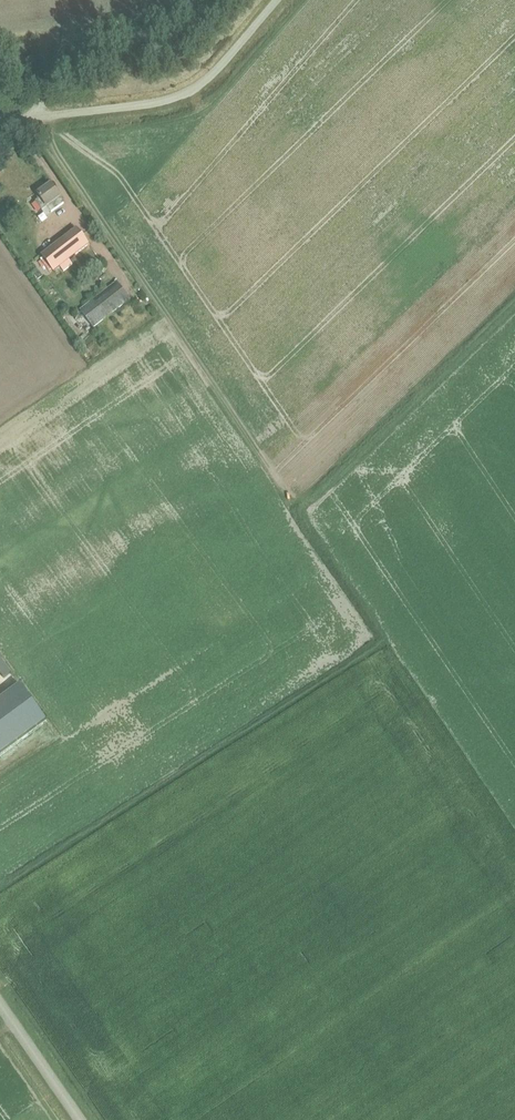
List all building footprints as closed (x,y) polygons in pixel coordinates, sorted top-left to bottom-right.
[(52,213),(65,204),(51,185),(39,194),(41,198),(36,202),(43,211),(48,207),(52,213)] [(77,229),(41,257),(53,273),(60,267),(64,272),(73,265),(70,260),(89,245),(77,229)] [(26,271),(33,279),(37,275),(31,267),(26,271)] [(117,282),(80,311),(94,328),(131,300),(117,282)] [(4,679),(12,673),(0,658),(0,674),(4,679)] [(2,753),(33,731),(47,721),(34,703),(20,684),(14,688),(0,699),(0,755),(2,753)]
